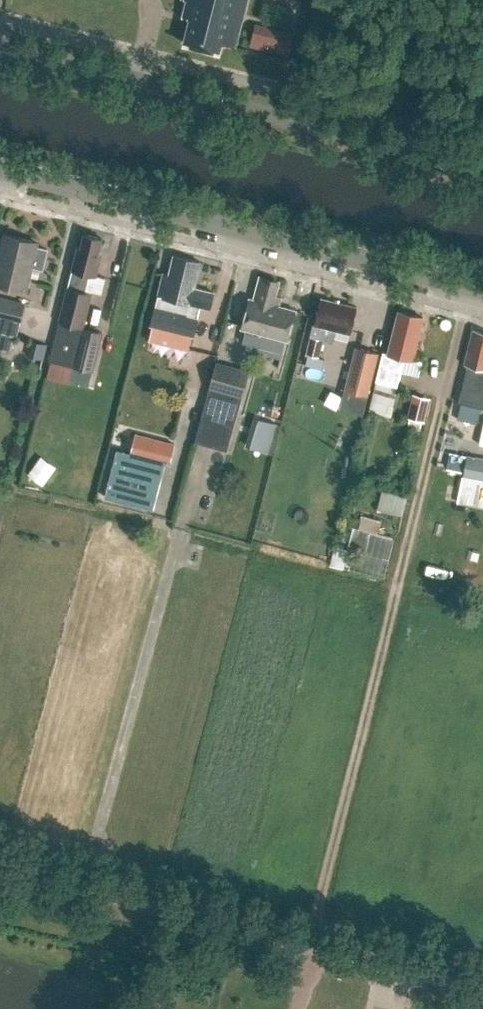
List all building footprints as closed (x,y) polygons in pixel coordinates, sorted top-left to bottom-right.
[(190,17),(184,42),(220,51),(222,42),(236,45),(247,0),(187,0),(183,15),(190,17)] [(293,56),(298,39),(258,27),(253,44),(293,56)] [(102,238),(84,233),(81,247),(78,247),(46,376),(69,381),(73,365),(94,370),(103,332),(83,327),(91,293),(85,292),(90,273),(96,274),(100,260),(96,259),(102,238)] [(0,253),(0,283),(25,289),(32,258),(38,258),(40,248),(35,246),(36,242),(5,234),(0,253)] [(152,323),(149,338),(188,348),(192,333),(194,334),(198,317),(183,313),(185,302),(210,308),(213,293),(194,288),(200,262),(173,255),(169,275),(163,274),(157,297),(158,297),(155,306),(151,323),(152,323)] [(287,339),(295,309),(278,305),(280,297),(275,296),(279,281),(259,276),(253,299),(250,298),(242,327),(245,328),(244,332),(245,342),(282,352),(286,338),(287,339)] [(19,323),(25,302),(0,295),(0,318),(19,323)] [(311,336),(307,354),(308,354),(305,364),(323,368),(325,358),(318,356),(322,339),(333,342),(336,329),(350,333),(357,307),(321,298),(315,323),(313,322),(310,336),(311,336)] [(395,392),(396,386),(400,370),(418,375),(422,360),(413,357),(423,317),(398,310),(388,352),(383,351),(375,380),(377,380),(369,410),(385,414),(388,404),(392,406),(396,393),(395,392)] [(465,375),(462,388),(478,392),(482,375),(482,332),(472,329),(472,330),(473,330),(465,364),(467,364),(465,375)] [(12,348),(15,333),(0,330),(0,345),(12,348)] [(369,394),(379,352),(355,346),(344,388),(369,394)] [(216,360),(194,440),(227,449),(249,369),(216,360)] [(426,421),(431,399),(412,395),(408,417),(426,421)] [(244,443),(272,451),(280,420),(253,412),(244,443)] [(117,448),(105,496),(139,505),(151,458),(169,463),(174,443),(135,433),(131,452),(117,448)] [(43,453),(31,473),(47,483),(60,464),(43,453)] [(466,455),(460,488),(482,492),(482,458),(466,455)] [(405,495),(381,489),(377,509),(400,514),(405,495)] [(363,514),(360,527),(380,531),(383,519),(363,514)] [(332,563),(346,567),(351,548),(337,544),(332,563)]
